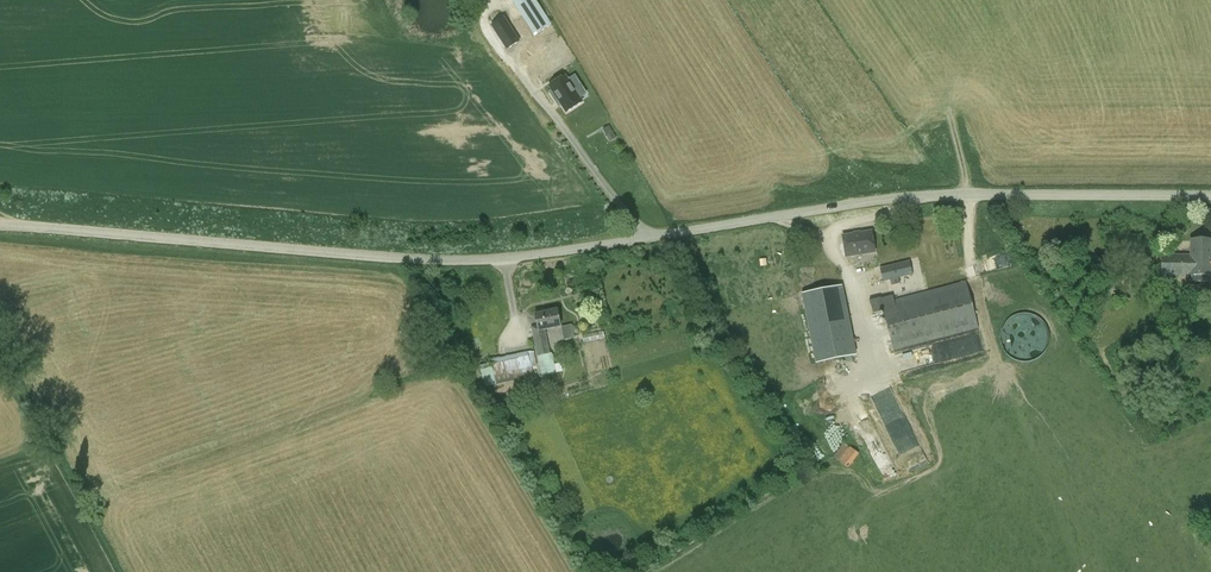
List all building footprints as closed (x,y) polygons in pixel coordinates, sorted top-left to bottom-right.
[(533,35),(544,29),(547,34),(554,30),(551,25),(552,24),(536,0),(511,0),(533,35)] [(504,18),(492,26),(507,50),(519,42),(504,18)] [(549,86),(552,91),(549,93),(555,101),(558,100),(562,106),(566,113),(582,103),(576,93),(583,89),(580,84),(578,80),(575,76),(568,81),(565,76),(549,86)] [(603,130),(606,136),(613,131),(609,126),(603,130)] [(846,257),(875,252),(872,232),(842,237),(846,257)] [(1210,236),(1204,236),(1204,239),(1189,239),(1189,255),(1161,255),(1161,276),(1189,276),(1189,275),(1191,275),(1191,282),(1210,283),(1210,276),(1210,268),(1210,240),(1210,236)] [(899,283),(898,277),(912,274),(909,262),(908,263),(881,269),(883,277),(884,281),(890,279),(892,285),(899,283)] [(978,329),(966,281),(894,300),(893,296),(880,299),(894,351),(978,329)] [(857,356),(842,286),(801,294),(816,364),(857,356)] [(539,331),(533,332),(537,356),(550,354),(545,330),(561,327),(558,309),(535,314),(538,326),(539,331)] [(1017,316),(1017,328),(1022,328),(1021,353),(1045,354),(1045,317),(1017,316)] [(562,325),(565,339),(576,337),(573,323),(562,325)] [(954,344),(959,356),(982,347),(977,335),(954,344)] [(486,387),(495,385),(514,381),(513,379),(533,374),(527,352),(489,360),(490,364),(480,366),(485,383),(486,387)] [(552,353),(550,354),(537,356),(541,376),(555,373),(552,353)] [(848,468),(859,454),(844,443),(833,457),(848,468)]
